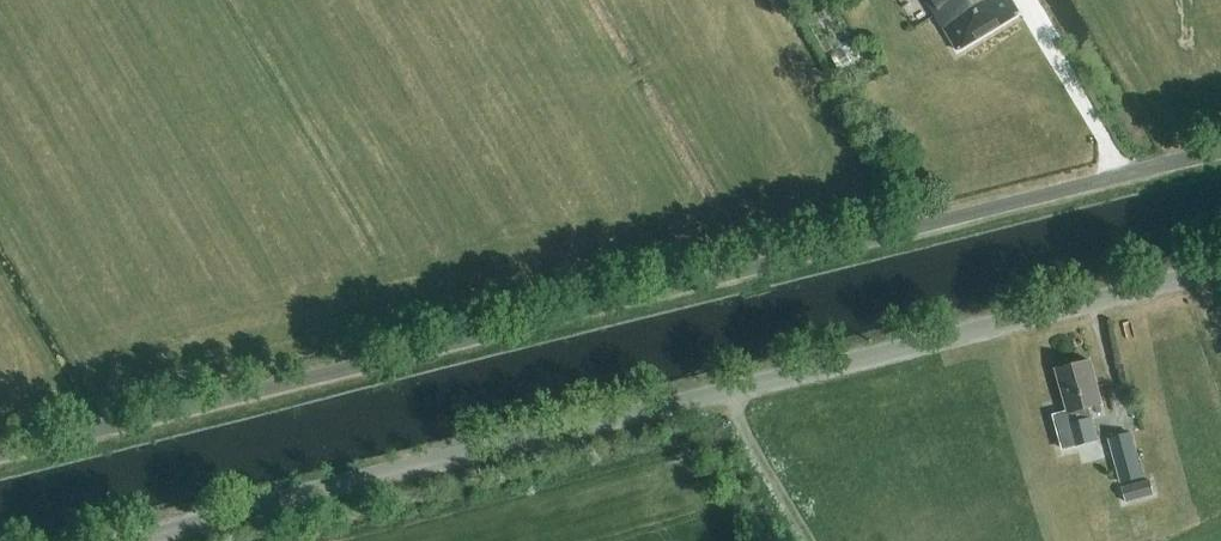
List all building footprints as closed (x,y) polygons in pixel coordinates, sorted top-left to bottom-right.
[(1020,13),(1012,0),(927,0),(958,51),(1020,13)] [(1067,411),(1053,415),(1063,451),(1078,446),(1098,441),(1092,419),(1091,419),(1088,409),(1102,405),(1090,361),(1056,370),(1067,411)] [(1131,433),(1108,439),(1120,484),(1122,484),(1144,478),(1143,476),(1131,433)] [(1150,480),(1122,487),(1126,503),(1154,495),(1150,480)]
